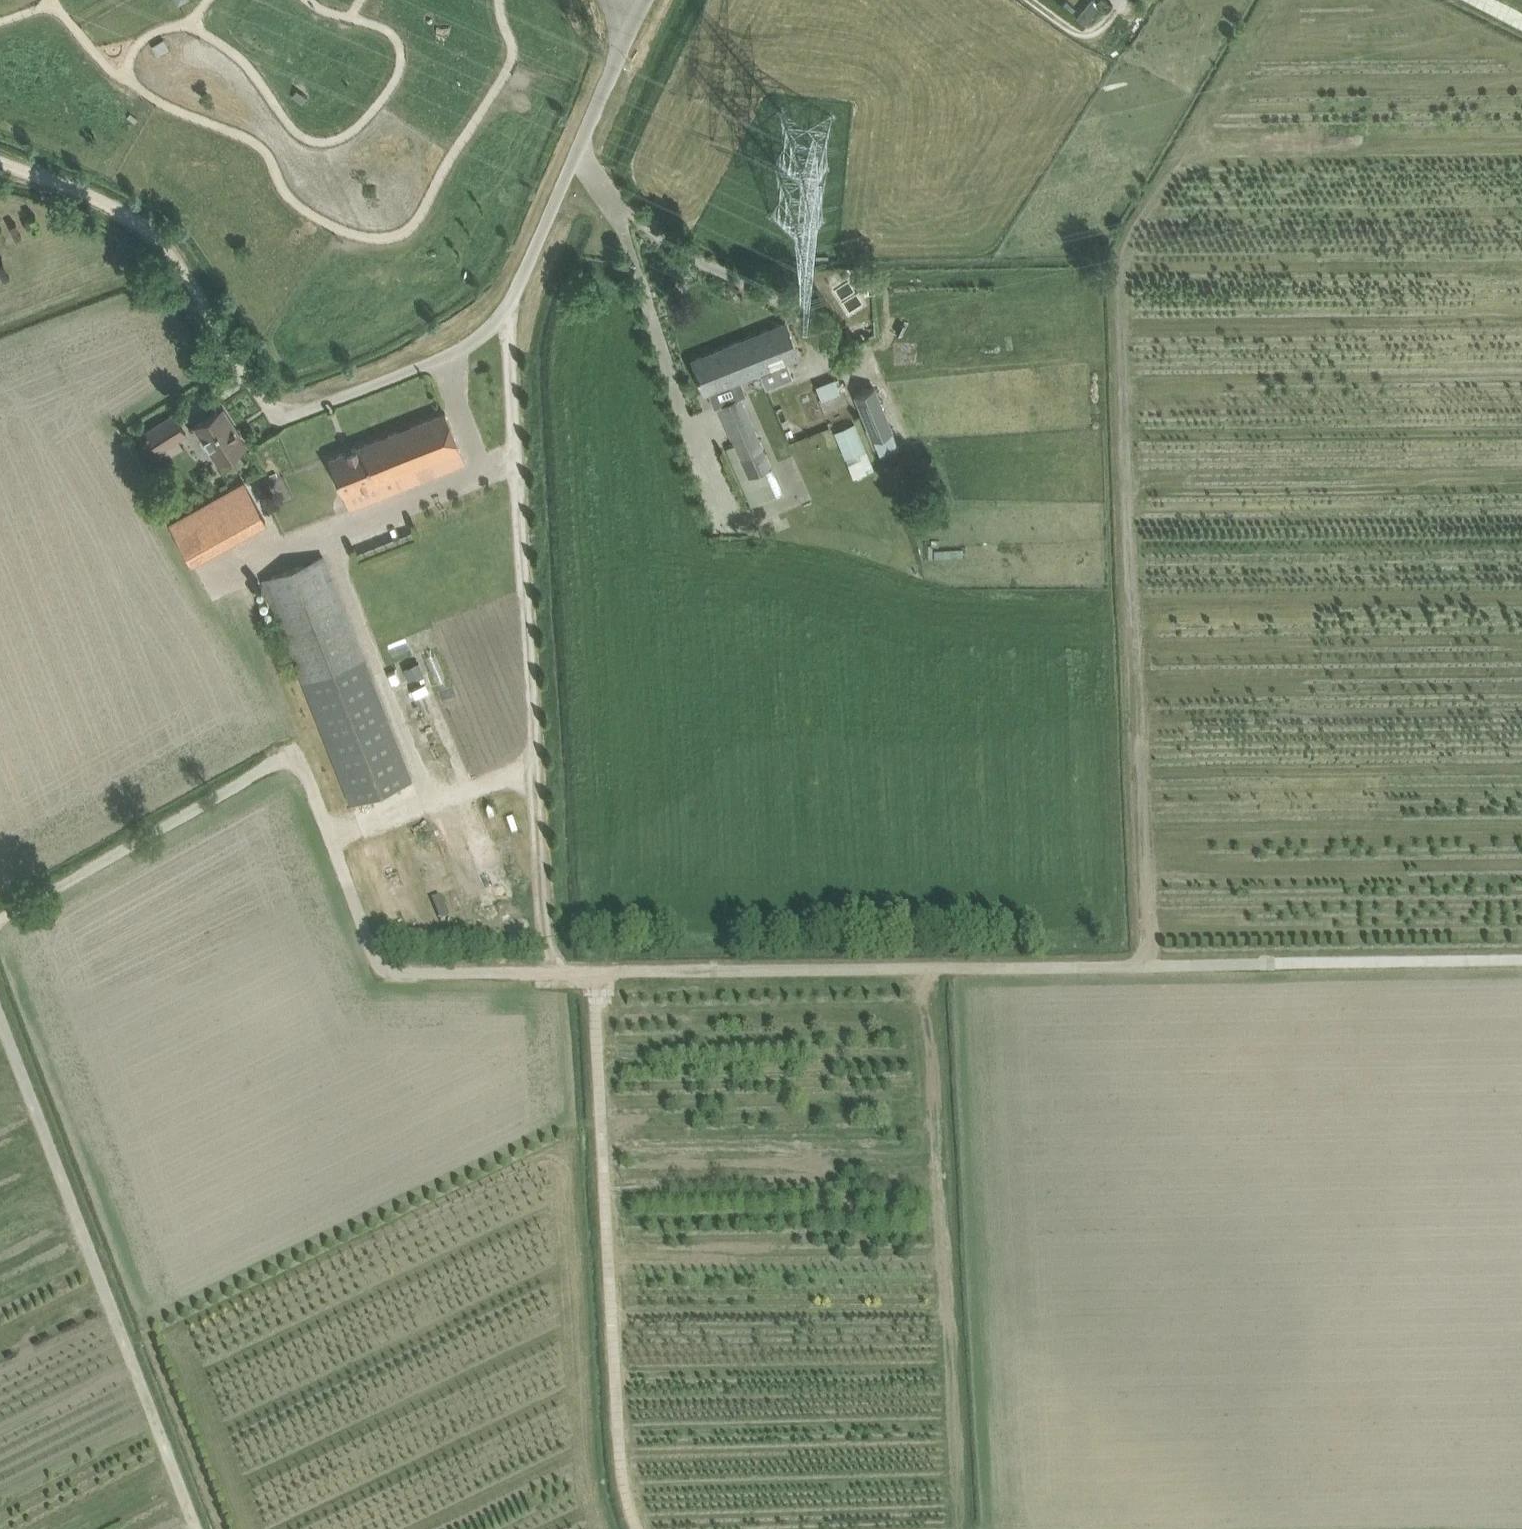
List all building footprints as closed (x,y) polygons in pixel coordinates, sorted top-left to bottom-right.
[(692,359),(704,394),(799,357),(786,322),(692,359)] [(898,323),(895,330),(902,333),(906,326),(898,323)] [(816,385),(821,399),(840,391),(835,377),(816,385)] [(891,432),(873,387),(855,395),(873,439),(891,432)] [(715,405),(746,477),(739,480),(750,506),(783,492),(771,466),(740,395),(715,405)] [(195,425),(201,435),(200,441),(204,447),(209,447),(219,462),(246,445),(222,408),(195,425)] [(445,412),(329,458),(343,493),(375,481),(381,495),(465,462),(445,412)] [(147,431),(159,450),(186,433),(174,414),(147,431)] [(833,432),(844,459),(865,450),(854,423),(833,432)] [(182,502),(194,529),(254,502),(242,475),(182,502)] [(964,556),(963,538),(938,539),(938,557),(964,556)] [(414,781),(324,557),(264,582),(354,805),(414,781)] [(408,679),(423,673),(419,662),(404,668),(408,679)]
